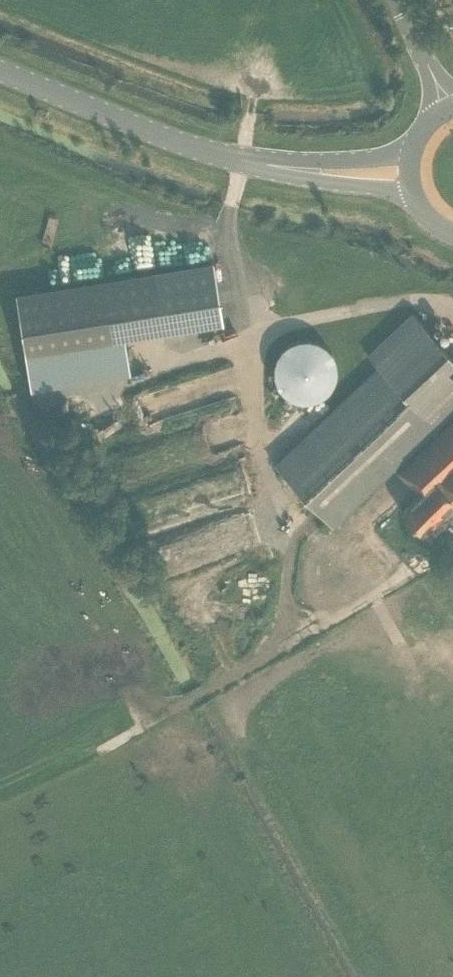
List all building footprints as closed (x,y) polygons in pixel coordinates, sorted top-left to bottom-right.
[(212,261),(16,293),(26,353),(222,321),(212,261)] [(452,413),(452,377),(446,370),(452,364),(452,357),(412,313),(367,356),(378,367),(274,466),(272,463),(193,535),(258,607),(338,533),(332,527),(452,413)] [(336,377),(337,371),(336,365),(334,359),(331,354),(327,349),(323,345),(317,342),(311,340),(305,340),(299,340),(293,342),(287,345),(283,349),(279,354),(276,359),(274,365),(273,371),(274,377),(276,383),(279,389),(283,394),(287,397),(293,400),(299,402),(305,403),(311,402),(317,400),(323,397),(327,394),(331,389),(334,383),(336,377)] [(440,433),(435,438),(398,473),(420,496),(402,513),(423,535),(452,507),(452,420),(440,433)]
